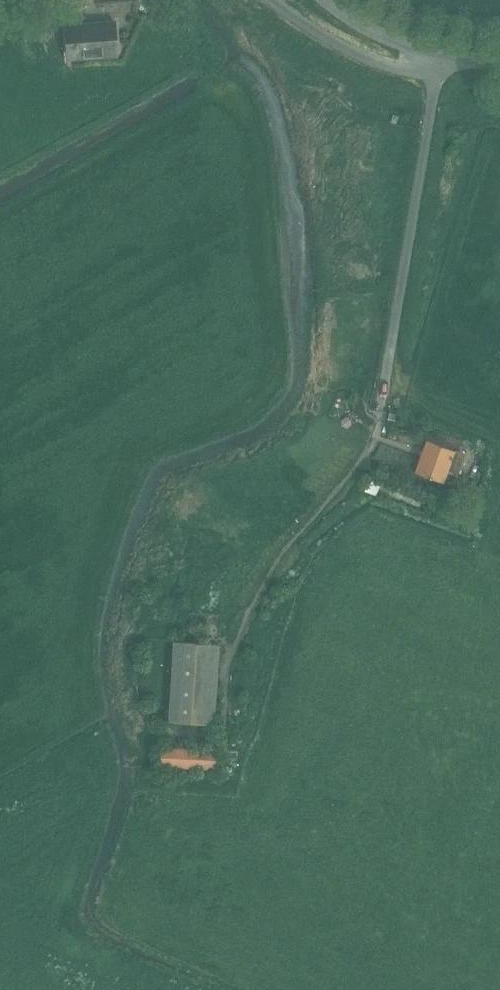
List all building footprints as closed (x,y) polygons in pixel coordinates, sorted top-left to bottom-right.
[(68,59),(117,55),(114,21),(66,25),(68,59)] [(459,474),(467,456),(428,440),(414,473),(444,485),(450,471),(459,474)] [(216,724),(220,645),(175,642),(171,722),(216,724)] [(219,769),(220,750),(162,747),(161,767),(219,769)]
